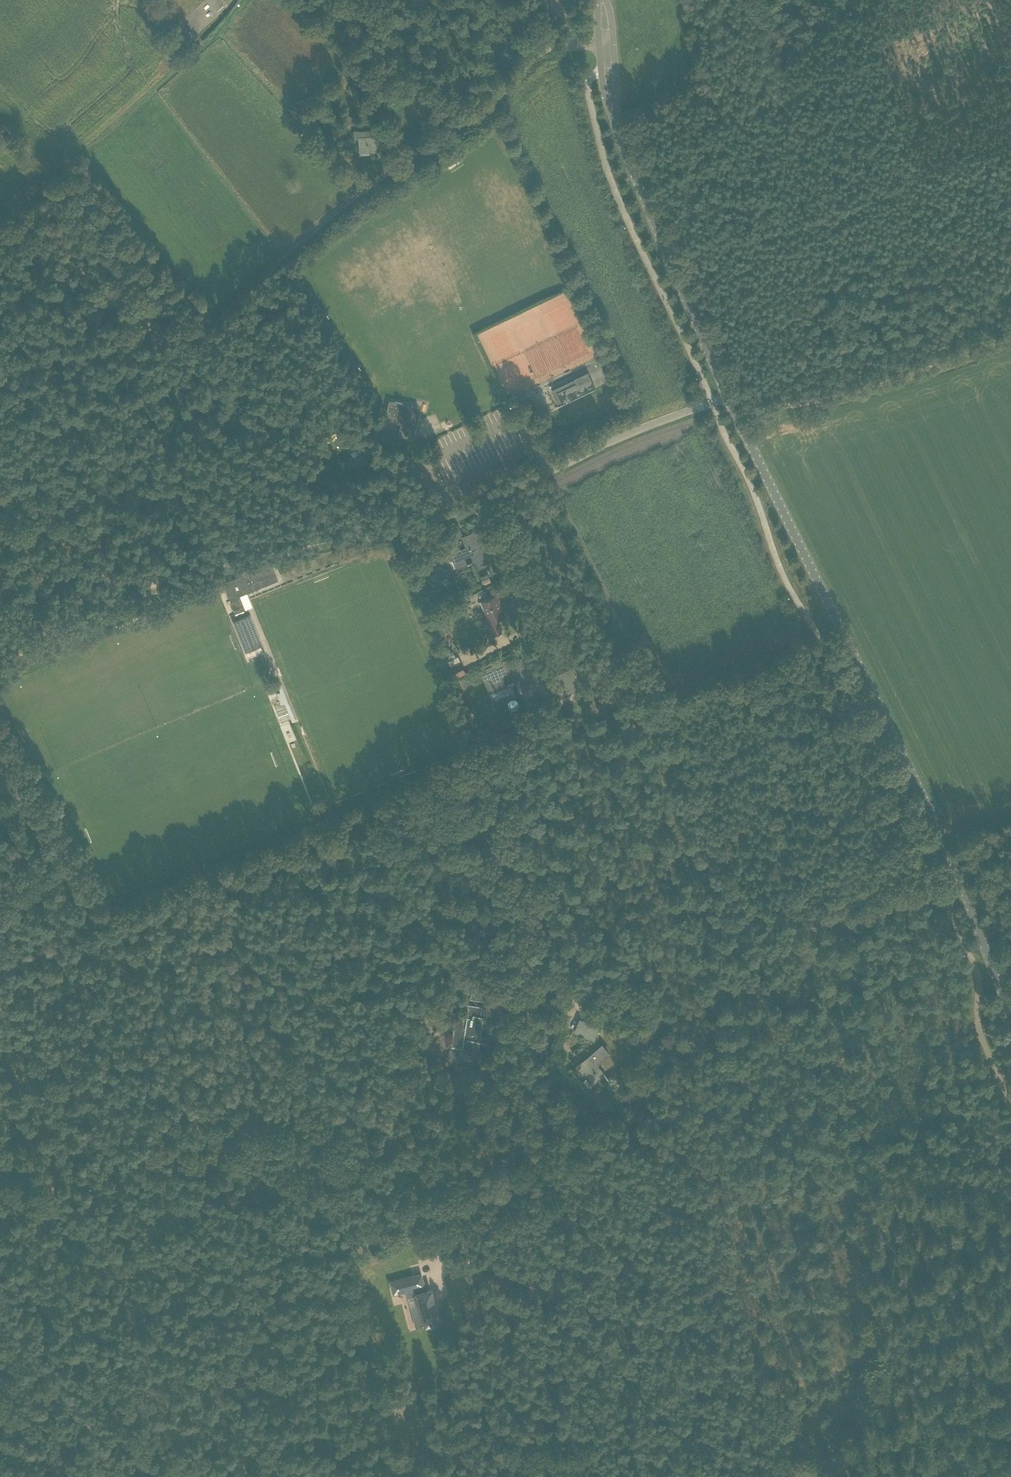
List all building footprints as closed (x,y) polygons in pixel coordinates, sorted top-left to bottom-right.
[(405,103),(405,107),(406,117),(421,116),(420,101),(405,103)] [(294,124),(290,127),(295,133),(299,129),(294,124)] [(358,138),(359,142),(359,152),(374,151),(373,137),(358,138)] [(596,388),(588,372),(574,379),(576,383),(557,392),(562,403),(558,405),(558,406),(596,388)] [(530,402),(526,394),(519,397),(523,406),(530,402)] [(416,413),(413,408),(413,407),(413,406),(412,406),(411,406),(411,407),(403,405),(403,404),(388,400),(385,415),(386,415),(386,419),(393,421),(394,417),(400,418),(401,421),(398,435),(412,439),(416,424),(415,424),(416,416),(417,416),(418,415),(418,414),(417,414),(417,413),(416,413)] [(367,463),(362,455),(361,453),(352,458),(359,468),(367,463)] [(463,537),(467,547),(451,553),(457,567),(468,563),(473,561),(473,560),(479,558),(480,562),(492,558),(490,552),(487,553),(478,530),(469,534),(469,535),(463,537)] [(510,551),(514,562),(525,558),(521,547),(510,551)] [(488,574),(481,576),(483,583),(490,581),(488,574)] [(480,601),(484,610),(485,610),(490,622),(506,616),(497,594),(480,601)] [(233,620),(245,652),(262,645),(249,614),(233,620)] [(452,651),(447,654),(450,660),(455,657),(452,651)] [(492,675),(498,689),(509,684),(509,685),(514,683),(514,681),(519,679),(524,690),(535,685),(532,678),(530,679),(521,658),(508,663),(510,668),(492,675)] [(449,666),(454,678),(466,673),(461,661),(449,666)] [(466,735),(471,744),(490,733),(487,728),(477,733),(475,729),(466,735)] [(441,992),(440,993),(442,997),(443,997),(442,1002),(445,1002),(444,1008),(443,1014),(451,1016),(452,1009),(453,1005),(469,1007),(468,1016),(463,1015),(462,1024),(466,1025),(466,1027),(456,1026),(453,1044),(462,1046),(461,1053),(478,1055),(480,1040),(481,1039),(484,1015),(486,1001),(487,1001),(489,985),(473,982),(473,983),(470,998),(484,1000),(483,1006),(470,1004),(468,1003),(467,1003),(466,1002),(465,1002),(464,1001),(463,1001),(463,1000),(462,1000),(462,999),(461,999),(460,998),(459,997),(459,996),(458,996),(457,994),(456,994),(455,993),(456,988),(446,987),(446,991),(443,992),(441,992)] [(575,1031),(594,1039),(598,1028),(580,1020),(575,1031)] [(578,1066),(592,1082),(604,1073),(597,1065),(610,1054),(602,1045),(578,1066)] [(389,1282),(393,1294),(406,1290),(408,1296),(412,1294),(418,1315),(413,1316),(416,1328),(421,1326),(429,1324),(431,1324),(439,1322),(430,1289),(425,1290),(421,1274),(389,1282)]
